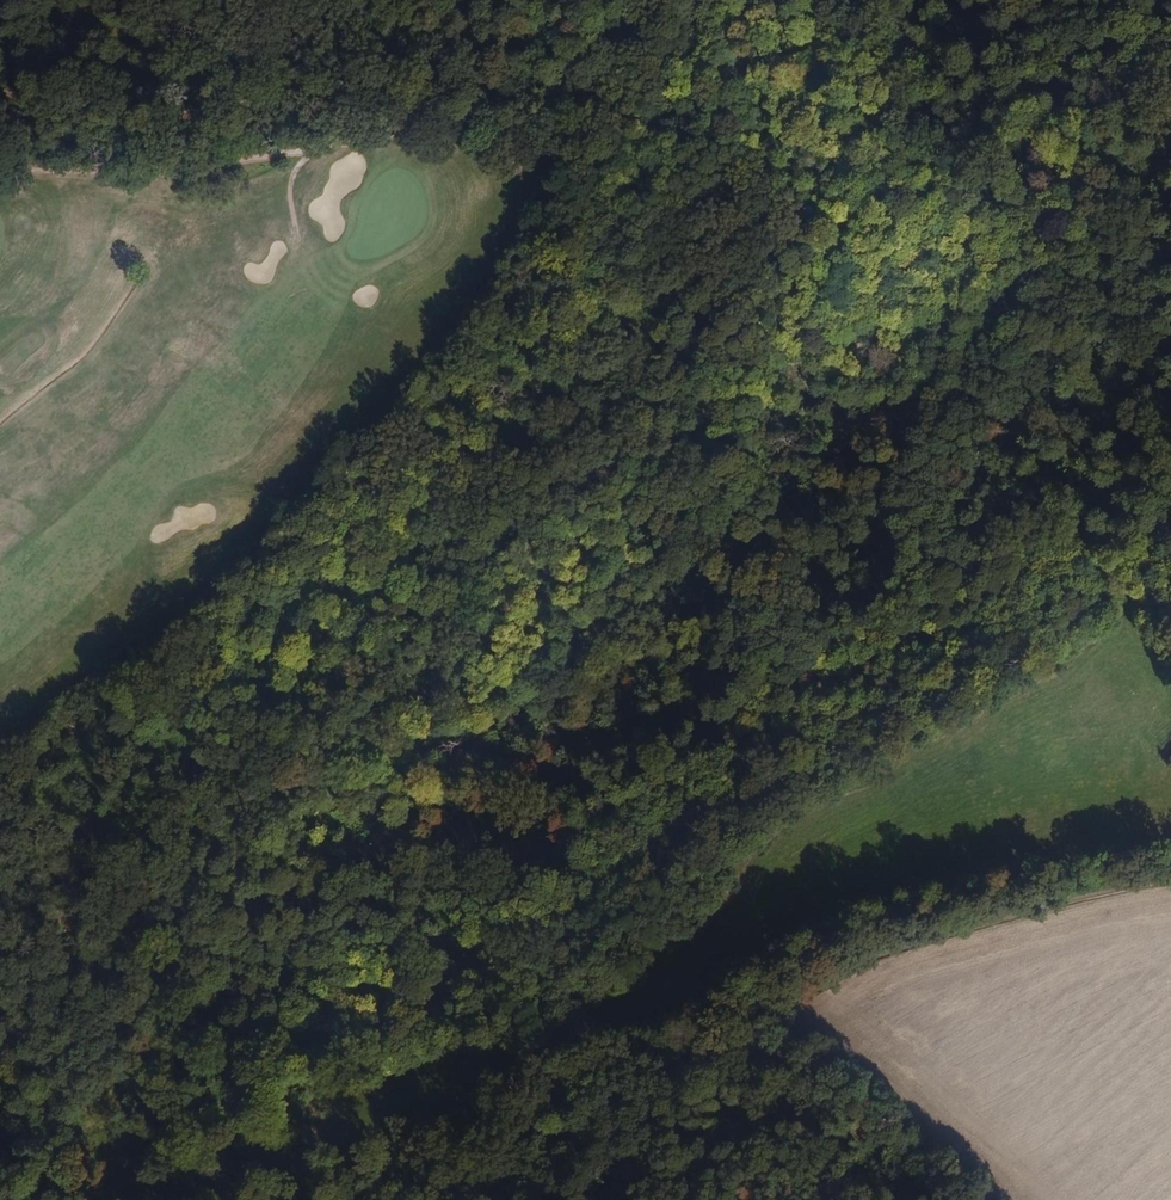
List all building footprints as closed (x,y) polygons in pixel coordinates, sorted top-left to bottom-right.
[(1075,106),(1084,96),(1073,86),(1064,96),(1075,106)]
